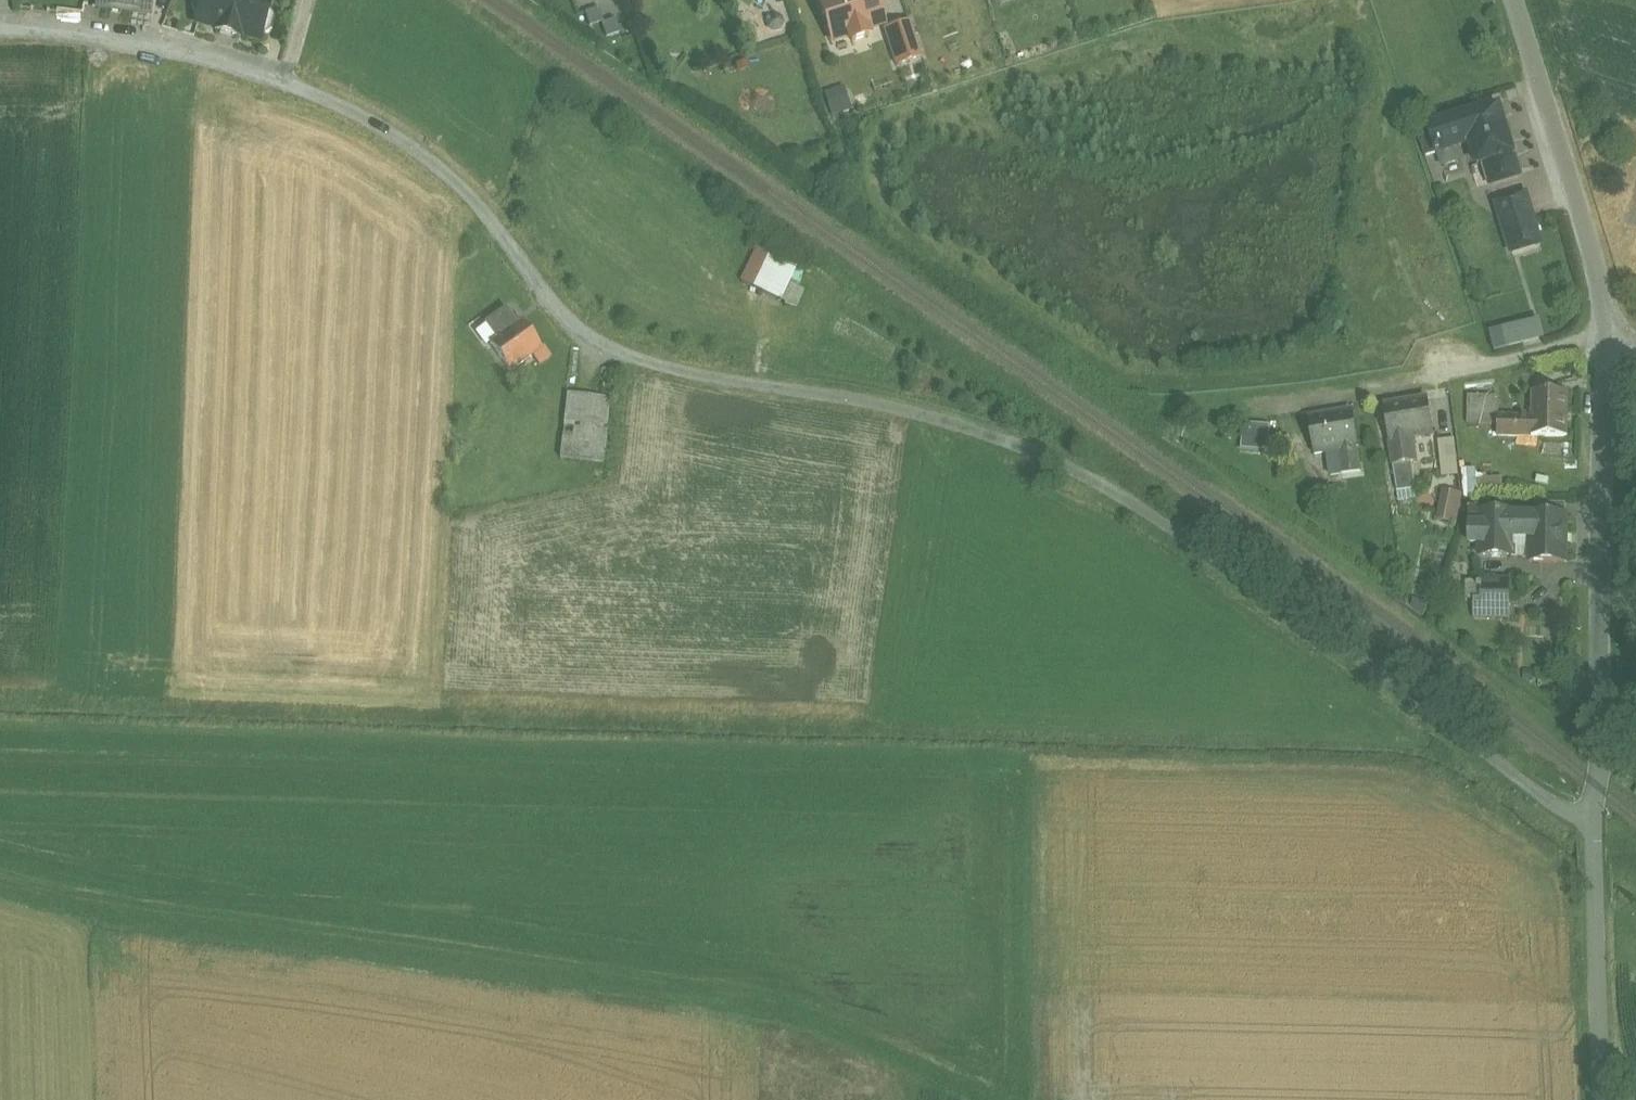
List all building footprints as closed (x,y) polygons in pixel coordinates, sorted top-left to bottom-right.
[(96,7),(152,15),(154,0),(97,0),(96,7)] [(192,7),(196,14),(199,15),(197,21),(216,27),(215,30),(241,37),(242,34),(261,39),(262,35),(265,36),(272,32),(276,20),(272,13),(269,12),(272,0),(194,0),(192,7)] [(819,2),(828,29),(833,43),(850,37),(852,44),(869,38),(867,32),(881,27),(884,26),(876,0),(824,0),(819,2)] [(599,10),(586,14),(590,27),(603,23),(599,10)] [(603,25),(607,38),(621,34),(617,20),(603,25)] [(910,23),(884,31),(895,67),(921,59),(910,23)] [(845,88),(827,94),(834,116),(852,111),(845,88)] [(1489,109),(1471,116),(1429,128),(1430,129),(1437,154),(1438,155),(1439,154),(1443,166),(1462,160),(1458,148),(1472,144),(1479,167),(1486,164),(1492,184),(1520,176),(1514,153),(1512,154),(1507,137),(1509,137),(1503,117),(1493,120),(1489,109)] [(1437,154),(1430,129),(1417,132),(1426,158),(1437,154)] [(1527,196),(1498,205),(1513,253),(1541,244),(1527,196)] [(741,281),(797,307),(805,291),(790,283),(797,268),(757,249),(741,281)] [(505,310),(487,324),(498,338),(516,324),(505,310)] [(1540,318),(1492,331),(1498,352),(1546,339),(1540,318)] [(498,338),(490,344),(511,371),(542,347),(521,320),(516,324),(498,338)] [(1570,392),(1534,391),(1534,416),(1534,436),(1569,437),(1570,392)] [(560,459),(604,464),(611,399),(567,394),(560,459)] [(1500,396),(1470,396),(1469,424),(1498,424),(1499,415),(1500,415),(1500,396)] [(1429,399),(1386,406),(1392,441),(1414,437),(1435,433),(1429,399)] [(1353,411),(1310,420),(1317,453),(1340,448),(1356,445),(1360,444),(1353,411)] [(1500,415),(1499,415),(1498,424),(1498,435),(1534,436),(1534,416),(1500,415)] [(1272,425),(1244,423),(1242,449),(1269,452),(1272,425)] [(1414,437),(1392,441),(1396,464),(1418,460),(1414,437)] [(1455,439),(1440,441),(1444,477),(1459,476),(1455,439)] [(1356,445),(1340,448),(1342,460),(1344,473),(1345,475),(1362,471),(1356,445)] [(1342,460),(1332,462),(1334,475),(1344,473),(1342,460)] [(1413,464),(1394,467),(1399,492),(1417,489),(1413,464)] [(1502,478),(1479,480),(1480,491),(1503,489),(1502,478)] [(1462,494),(1444,490),(1438,519),(1456,523),(1462,494)] [(1566,503),(1541,503),(1541,516),(1566,516),(1566,503)] [(1541,516),(1514,516),(1514,513),(1482,513),(1482,523),(1472,522),(1472,547),(1482,547),(1481,555),(1513,556),(1513,555),(1531,555),(1530,561),(1566,562),(1567,517),(1541,516)] [(1511,581),(1482,581),(1482,582),(1468,582),(1468,599),(1475,599),(1475,614),(1508,615),(1510,615),(1511,581)]
